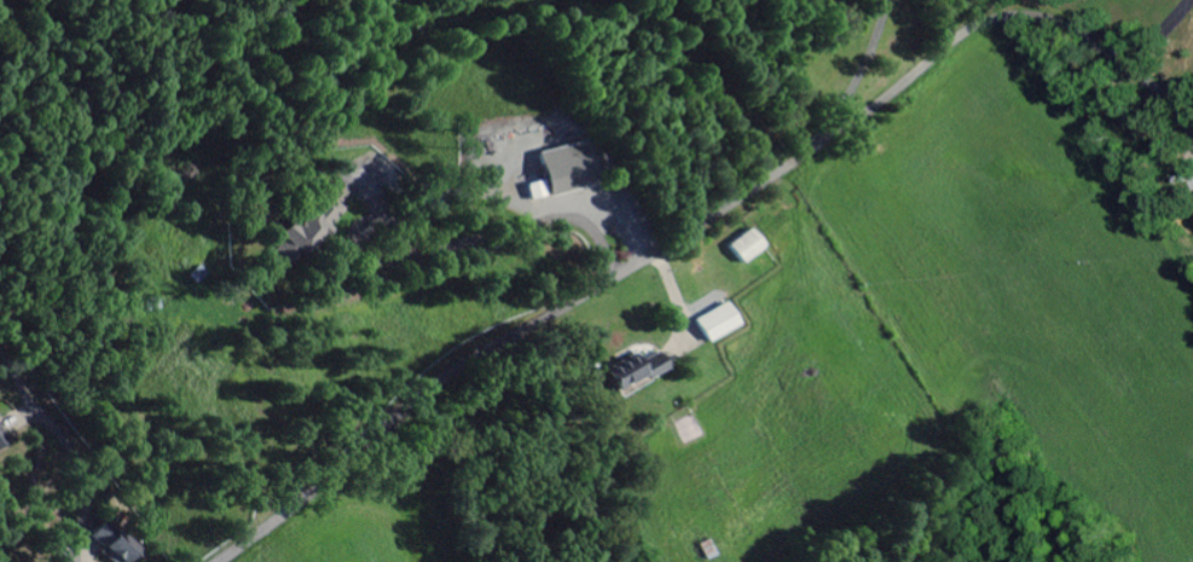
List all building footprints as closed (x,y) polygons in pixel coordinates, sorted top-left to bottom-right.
[(534,155),(540,185),(526,187),(529,202),(593,189),(583,144),(534,155)] [(317,191),(275,239),(300,261),(342,213),(317,191)] [(761,248),(748,230),(724,247),(738,266),(761,248)] [(159,285),(167,296),(176,290),(168,278),(159,285)] [(735,326),(723,303),(691,320),(702,342),(735,326)] [(650,347),(603,374),(615,396),(662,369),(650,347)] [(135,551),(104,520),(84,540),(107,561),(123,561),(135,551)]
